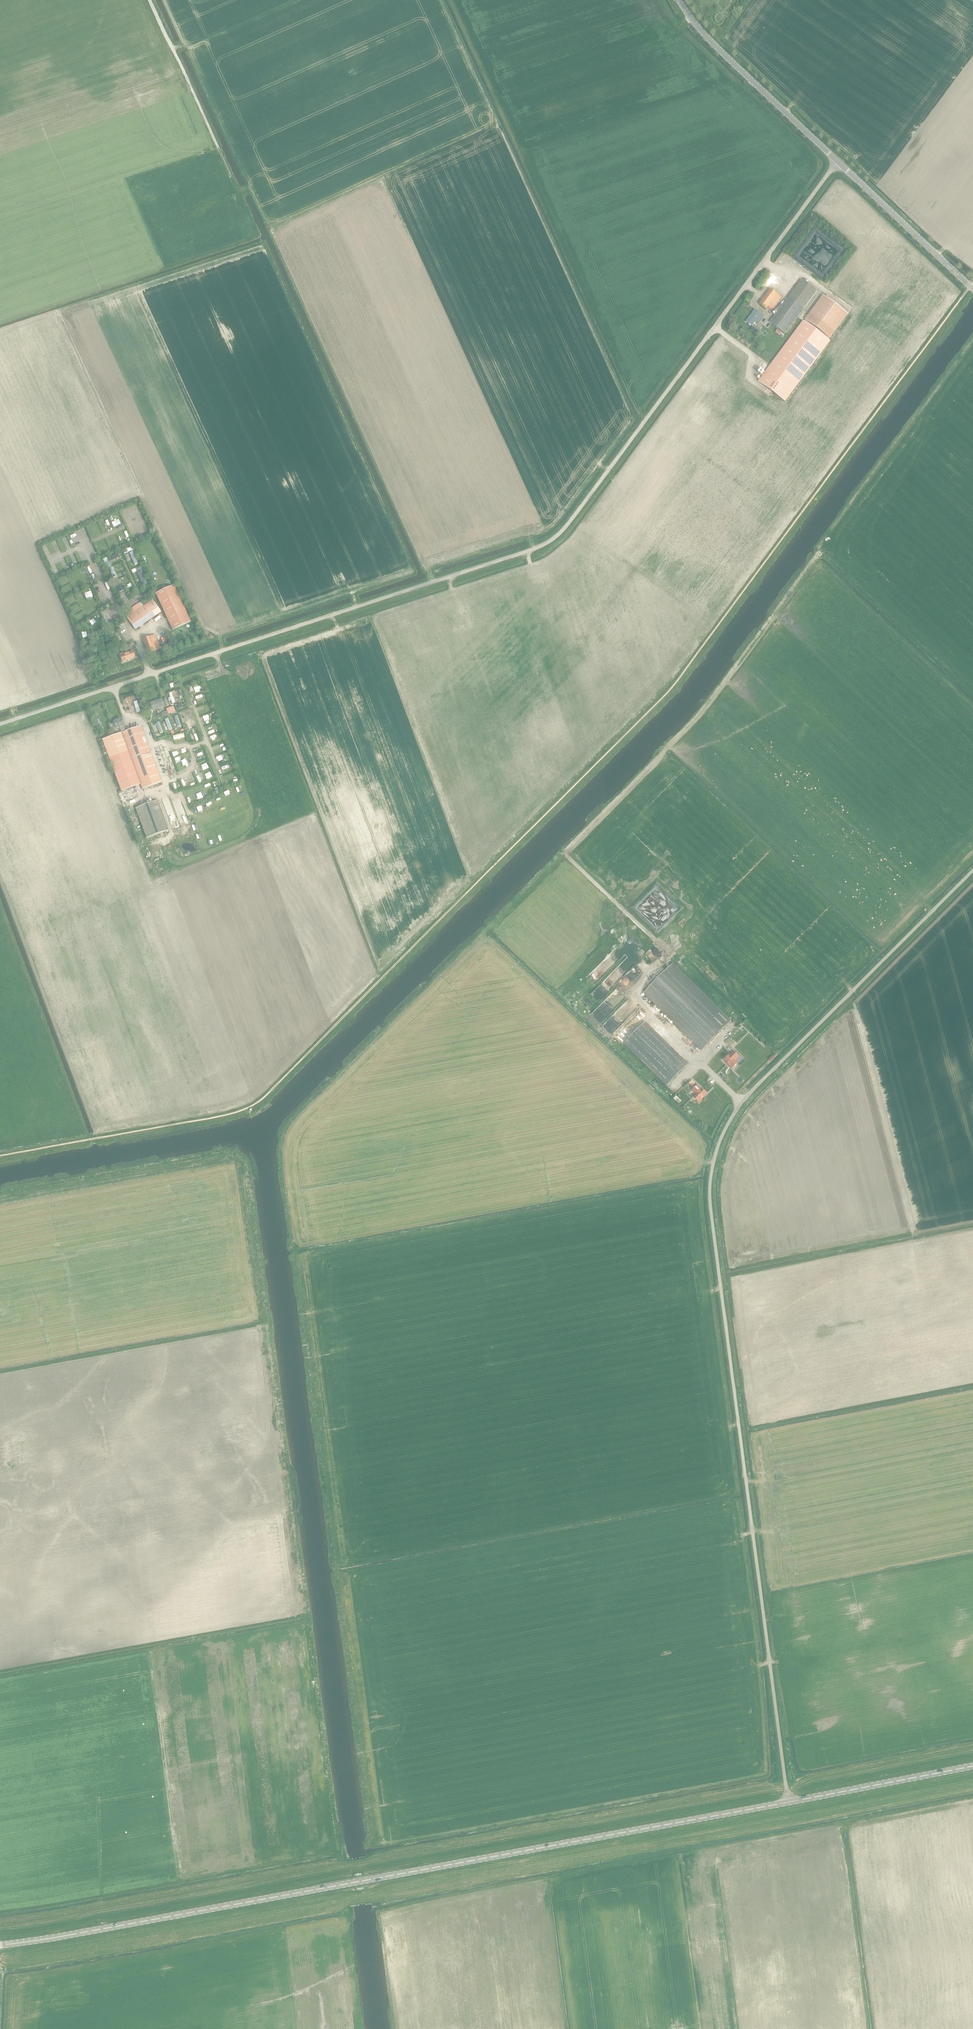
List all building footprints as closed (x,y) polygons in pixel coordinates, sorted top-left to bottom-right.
[(237,246),(222,249),(223,252),(226,252),(227,255),(231,254),(232,257),(239,256),(237,246)] [(205,262),(213,262),(213,261),(214,261),(213,254),(204,255),(205,262)] [(769,322),(785,334),(817,291),(802,279),(769,322)] [(759,304),(770,312),(782,297),(771,289),(759,304)] [(805,319),(830,338),(848,314),(823,295),(805,319)] [(756,320),(758,322),(763,315),(755,310),(746,322),(752,326),(756,320)] [(803,321),(758,381),(785,402),(830,341),(803,321)] [(760,359),(767,363),(769,358),(763,355),(760,359)] [(137,571),(143,585),(149,582),(143,569),(137,571)] [(156,593),(173,630),(191,621),(174,584),(156,593)] [(136,630),(161,612),(152,599),(141,607),(138,603),(128,610),(131,614),(126,617),(136,630)] [(142,639),(147,654),(160,649),(155,635),(142,639)] [(122,662),(135,658),(133,651),(124,654),(123,652),(119,653),(122,662)] [(160,707),(164,706),(161,698),(150,702),(152,709),(160,707)] [(189,708),(184,709),(187,719),(192,718),(189,708)] [(170,715),(165,717),(166,721),(168,720),(171,726),(174,724),(170,715)] [(141,726),(126,731),(124,727),(121,718),(113,721),(116,728),(119,727),(121,733),(102,740),(121,791),(140,784),(142,789),(162,782),(148,744),(141,726)] [(156,720),(160,730),(165,728),(161,718),(156,720)] [(199,758),(206,756),(204,750),(198,752),(199,758)] [(204,767),(211,765),(209,759),(202,761),(204,767)] [(186,765),(179,767),(181,773),(188,771),(186,765)] [(208,776),(214,773),(212,768),(206,771),(208,776)] [(136,808),(147,838),(168,830),(157,800),(136,808)] [(657,885),(634,908),(657,931),(681,908),(657,885)] [(622,971),(635,957),(629,952),(628,951),(627,956),(608,976),(610,978),(610,981),(604,979),(592,991),(599,997),(600,992),(597,989),(603,991),(606,988),(617,976),(619,974),(620,971),(622,971)] [(644,993),(702,1050),(731,1022),(672,964),(644,993)] [(594,1009),(600,1018),(626,999),(620,991),(594,1009)] [(624,1043),(667,1086),(688,1064),(645,1022),(624,1043)] [(727,1063),(732,1068),(738,1062),(736,1060),(739,1056),(734,1051),(725,1060),(728,1063),(727,1063)] [(696,1099),(699,1102),(704,1097),(703,1097),(706,1094),(697,1085),(692,1090),(695,1094),(693,1096),(693,1097),(695,1100),(696,1099)]
